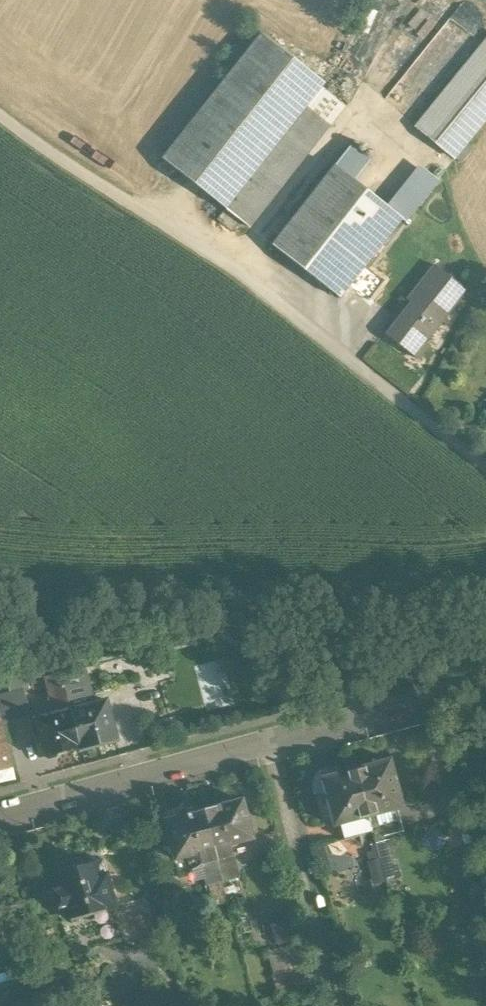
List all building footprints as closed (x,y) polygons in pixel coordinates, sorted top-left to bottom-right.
[(260,34),(161,160),(225,209),(305,107),(321,87),(323,84),(260,34)] [(415,127),(452,158),(464,143),(485,117),(485,41),(415,127)] [(345,106),(321,87),(305,107),(329,126),(345,106)] [(305,107),(225,209),(248,228),(329,126),(305,107)] [(464,143),(452,158),(459,163),(471,148),(464,143)] [(368,161),(349,146),(334,166),(352,180),(368,161)] [(352,180),(334,166),(271,246),(338,299),(401,219),(391,211),(352,180)] [(423,171),(391,211),(401,219),(405,222),(437,182),(423,171)] [(433,266),(406,300),(410,303),(385,335),(408,353),(418,340),(424,344),(466,291),(433,266)] [(71,671),(60,674),(63,688),(69,710),(75,709),(73,700),(78,699),(71,671)] [(60,674),(49,677),(52,690),(63,688),(60,674)] [(63,688),(52,690),(56,704),(61,703),(63,712),(69,710),(63,688)] [(0,698),(0,720),(2,727),(31,718),(24,691),(0,698)] [(75,709),(69,710),(80,749),(81,749),(84,750),(88,750),(92,748),(94,745),(116,740),(112,726),(114,725),(112,717),(110,718),(105,701),(75,709)] [(63,712),(31,721),(35,736),(33,737),(35,745),(37,744),(41,757),(44,756),(44,757),(48,759),(55,757),(57,753),(79,747),(79,749),(80,749),(69,710),(63,712)] [(9,769),(0,734),(0,771),(9,769)] [(389,760),(355,770),(367,816),(386,811),(395,809),(401,807),(397,793),(398,793),(393,774),(392,774),(389,760)] [(355,770),(320,779),(324,793),(323,793),(328,812),(329,812),(333,825),(340,823),(348,821),(367,816),(355,770)] [(241,800),(218,807),(217,805),(209,807),(209,808),(202,810),(212,849),(228,845),(251,838),(241,800)] [(399,825),(395,809),(386,811),(390,828),(399,825)] [(186,815),(163,822),(174,860),(197,853),(212,849),(202,810),(194,812),(194,811),(186,813),(186,815)] [(386,811),(367,816),(372,833),(390,828),(386,811)] [(367,816),(348,821),(352,838),(372,833),(367,816)] [(348,821),(340,823),(345,840),(352,838),(348,821)] [(228,845),(212,849),(215,860),(231,856),(228,845)] [(212,849),(197,853),(200,864),(201,864),(215,860),(212,849)] [(371,859),(379,884),(391,880),(383,855),(371,859)] [(231,856),(215,860),(221,882),(237,877),(231,856)] [(201,864),(207,886),(221,882),(215,860),(201,864)] [(90,865),(82,864),(75,869),(55,874),(60,890),(52,892),(56,909),(64,907),(67,919),(94,913),(113,907),(104,876),(97,879),(92,864),(90,865)] [(228,905),(221,882),(207,886),(213,909),(228,905)] [(113,907),(94,913),(102,944),(121,939),(129,940),(135,940),(141,938),(146,936),(151,933),(154,930),(146,898),(113,906),(114,907),(113,907)] [(94,913),(67,919),(60,921),(71,956),(88,952),(102,944),(94,913)] [(281,943),(296,941),(291,916),(277,919),(281,943)] [(297,944),(267,952),(272,972),(302,964),(297,944)]
